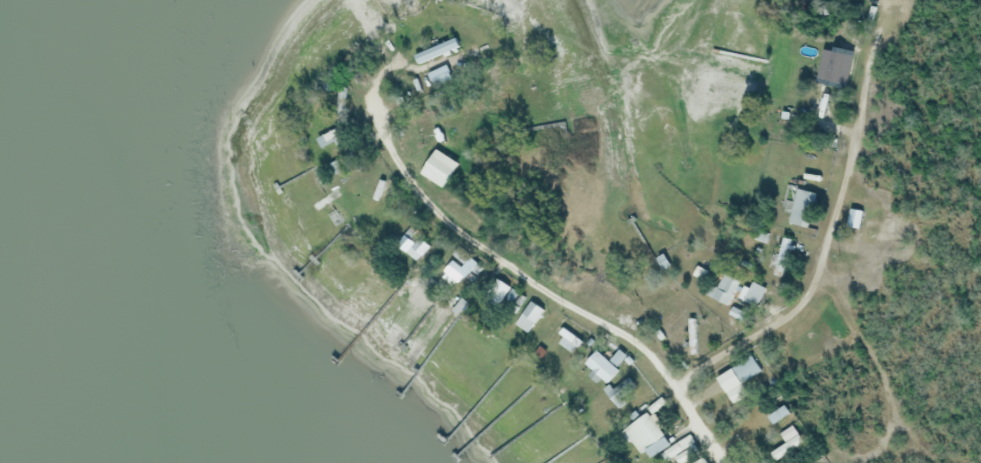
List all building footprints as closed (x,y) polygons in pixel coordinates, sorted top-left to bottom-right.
[(815,14),(816,0),(839,1),(839,15),(815,14)] [(872,5),(877,7),(872,21),(868,19),(872,5)] [(413,54),(456,37),(460,46),(417,63),(413,54)] [(819,76),(824,48),(854,54),(848,82),(819,76)] [(426,72),(444,63),(449,73),(431,81),(426,72)] [(805,78),(849,88),(852,77),(808,66),(805,78)] [(812,135),(837,135),(837,123),(812,123),(812,135)] [(316,137),(337,126),(343,136),(321,147),(316,137)] [(419,152),(430,169),(451,156),(440,138),(419,152)] [(419,172),(435,148),(457,163),(441,186),(419,172)] [(385,181),(378,201),(372,199),(379,179),(385,181)] [(811,228),(790,223),(798,188),(819,192),(811,228)] [(864,211),(861,228),(848,225),(852,208),(864,211)] [(419,261),(399,244),(406,236),(416,244),(421,238),(432,247),(419,261)] [(784,238),(794,240),(787,269),(778,267),(784,238)] [(441,272),(452,259),(460,266),(462,263),(452,255),(459,247),(482,267),(477,273),(470,267),(456,284),(441,272)] [(662,253),(669,265),(662,269),(655,258),(662,253)] [(724,273),(740,282),(728,305),(712,296),(724,273)] [(497,310),(484,303),(499,280),(511,287),(497,310)] [(768,288),(759,305),(740,296),(745,286),(751,288),(754,281),(768,288)] [(543,309),(527,333),(514,324),(530,300),(543,309)] [(730,313),(733,306),(748,313),(744,320),(730,313)] [(698,355),(688,355),(688,318),(698,318),(698,355)] [(562,326),(582,340),(578,346),(558,332),(562,326)] [(607,383),(585,364),(596,350),(608,361),(618,349),(626,356),(616,368),(618,370),(607,383)] [(726,392),(718,377),(754,356),(762,371),(726,392)] [(628,377),(635,387),(621,397),(625,401),(617,407),(602,388),(609,383),(613,388),(628,377)] [(647,407),(662,397),(665,402),(650,412),(647,407)] [(785,405),(790,413),(773,423),(769,415),(785,405)] [(646,412),(668,444),(648,458),(644,451),(640,454),(622,428),(646,412)] [(780,433),(792,425),(803,441),(778,459),(773,451),(786,442),(780,433)] [(662,452),(689,433),(695,441),(668,460),(662,452)]
